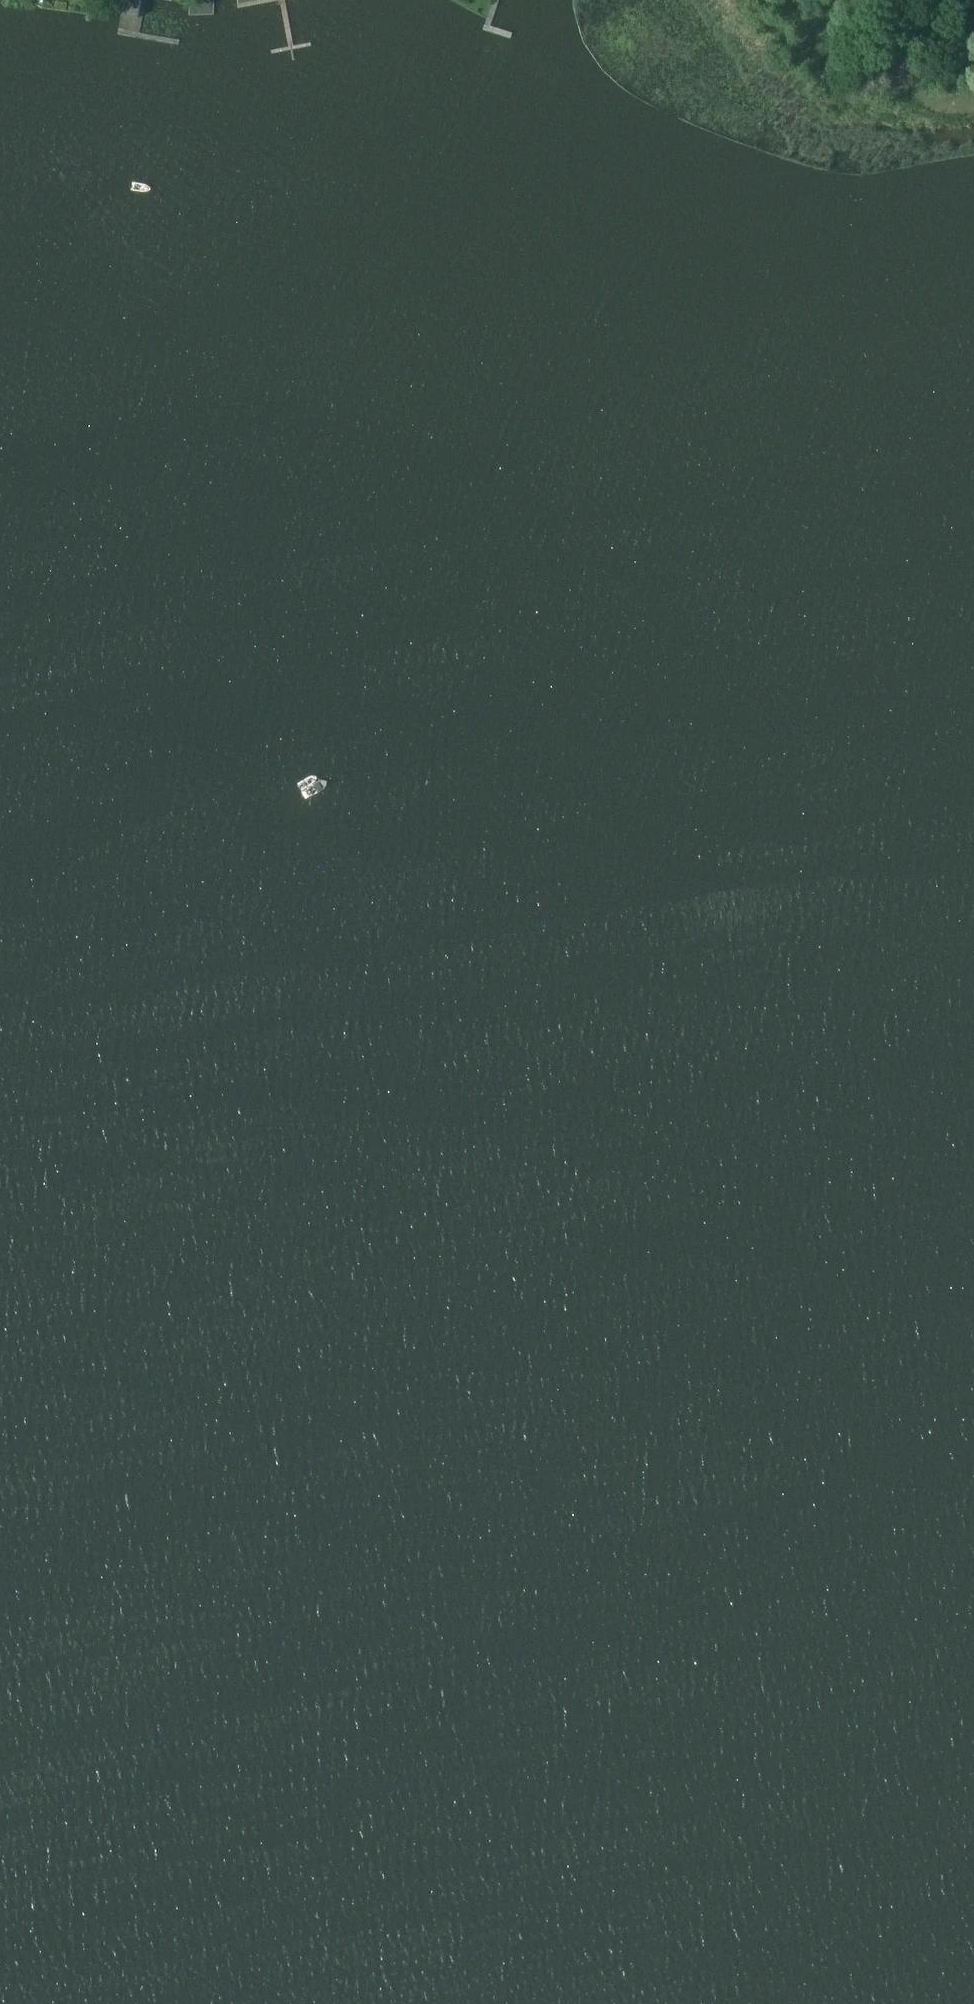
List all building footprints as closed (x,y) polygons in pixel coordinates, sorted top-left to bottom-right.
[(121,13),(138,16),(141,0),(124,0),(121,13)]
